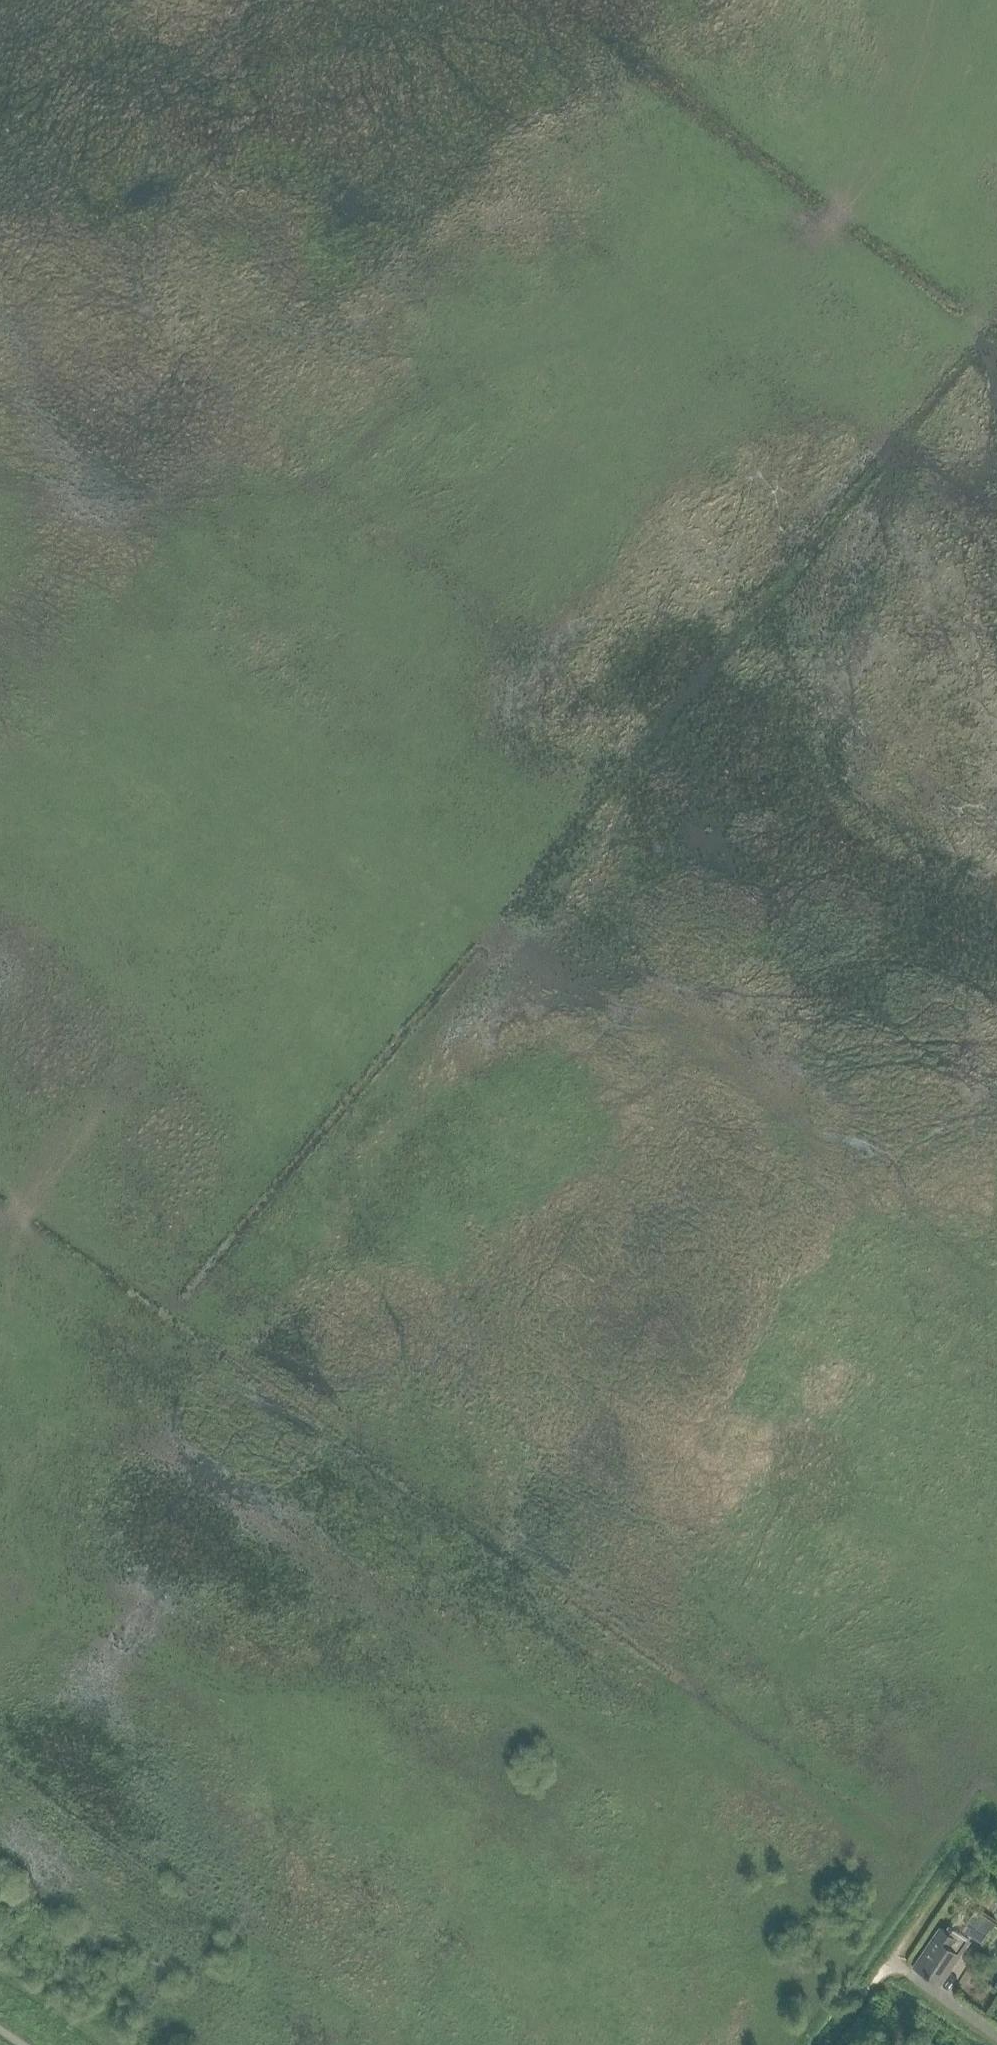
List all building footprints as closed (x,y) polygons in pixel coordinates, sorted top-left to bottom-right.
[(977,1911),(964,1930),(984,1943),(996,1924),(977,1911)] [(944,1932),(944,1931),(939,1928),(914,1966),(939,1983),(959,1954),(956,1952),(942,1943),(948,1934),(944,1932)]
